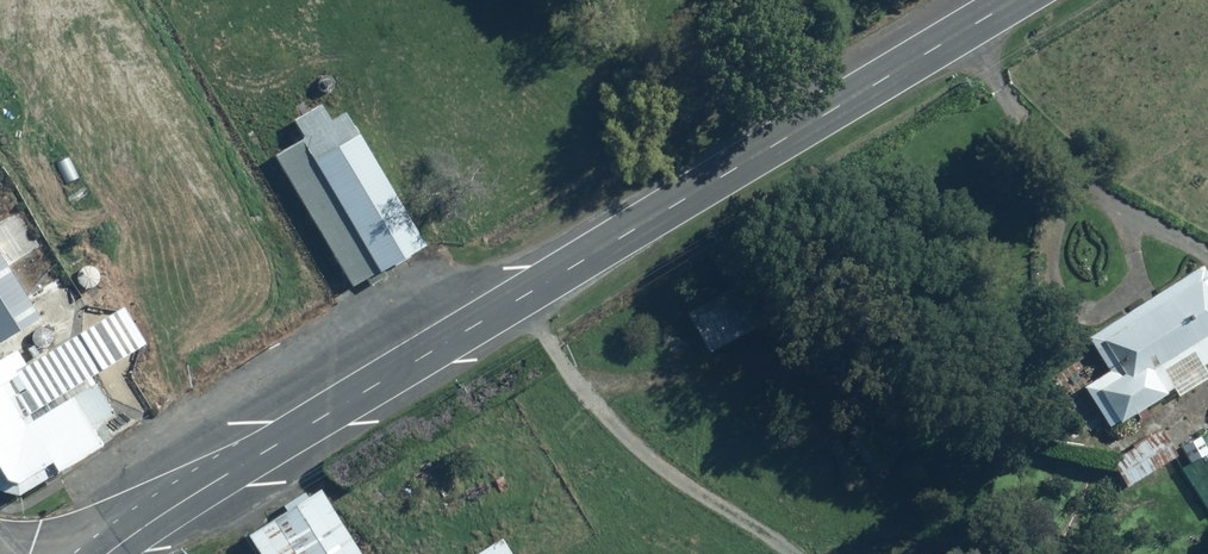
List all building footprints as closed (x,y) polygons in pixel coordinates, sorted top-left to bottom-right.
[(305,137),(275,155),(352,286),(367,278),(372,285),(384,277),(380,271),(426,244),(345,111),(331,120),(321,103),(294,119),(305,137)] [(69,157),(56,163),(67,183),(79,177),(69,157)] [(40,317),(0,252),(0,342),(40,317)] [(1203,266),(1088,337),(1109,371),(1084,386),(1101,413),(1103,412),(1104,414),(1108,412),(1110,415),(1114,413),(1120,422),(1168,393),(1167,391),(1174,387),(1179,395),(1207,377),(1207,374),(1203,365),(1207,362),(1207,275),(1203,266)] [(789,308),(766,267),(688,311),(711,351),(789,308)] [(20,494),(114,437),(103,420),(114,413),(92,376),(147,342),(124,306),(27,365),(18,349),(0,360),(0,489),(20,494)] [(1179,455),(1162,429),(1111,461),(1128,487),(1179,455)] [(1207,453),(1207,447),(1201,436),(1182,447),(1192,463),(1207,453)] [(1192,463),(1182,469),(1207,510),(1207,453),(1192,463)] [(322,489),(309,497),(306,492),(284,506),(287,510),(249,534),(261,553),(363,553),(322,489)] [(503,539),(478,553),(512,553),(503,539)]
